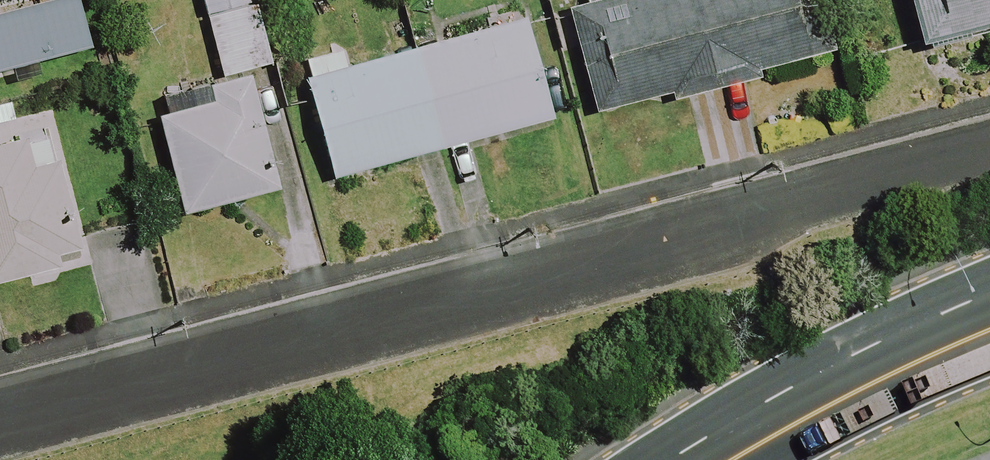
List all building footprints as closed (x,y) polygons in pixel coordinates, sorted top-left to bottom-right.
[(82,0),(60,0),(0,16),(0,75),(95,50),(82,0)] [(248,0),(201,0),(217,77),(263,67),(248,0)] [(591,113),(669,94),(672,105),(759,83),(756,72),(818,57),(804,0),(614,0),(566,12),(591,113)] [(989,25),(989,0),(906,0),(917,44),(989,25)] [(338,51),(271,70),(281,108),(310,100),(331,179),(549,121),(523,21),(343,70),(338,51)] [(272,194),(245,76),(206,85),(211,106),(158,119),(181,215),(272,194)] [(0,148),(0,288),(65,274),(61,256),(79,252),(55,136),(0,148)]
